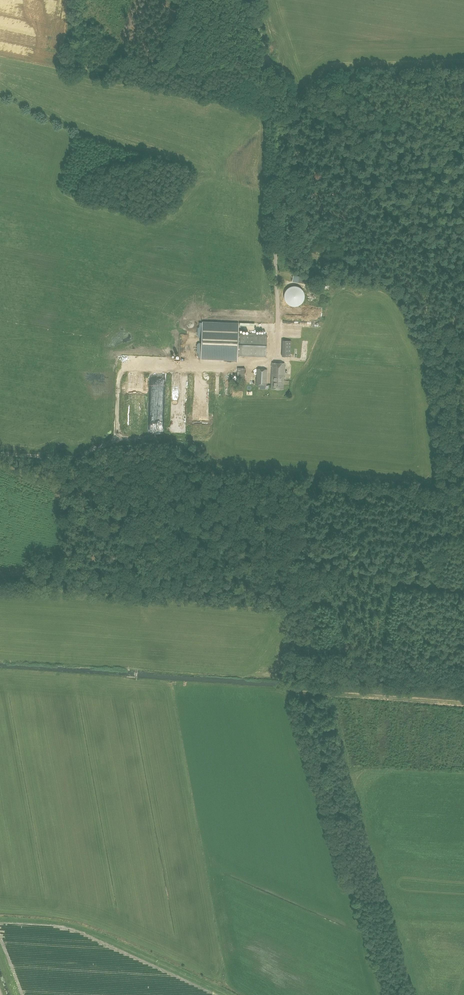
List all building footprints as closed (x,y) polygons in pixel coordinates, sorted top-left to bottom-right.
[(237,359),(237,355),(266,356),(267,334),(238,333),(238,324),(202,323),(201,358),(237,359)] [(285,363),(272,363),(271,389),(284,389),(285,363)] [(257,369),(256,384),(266,385),(267,369),(257,369)]
